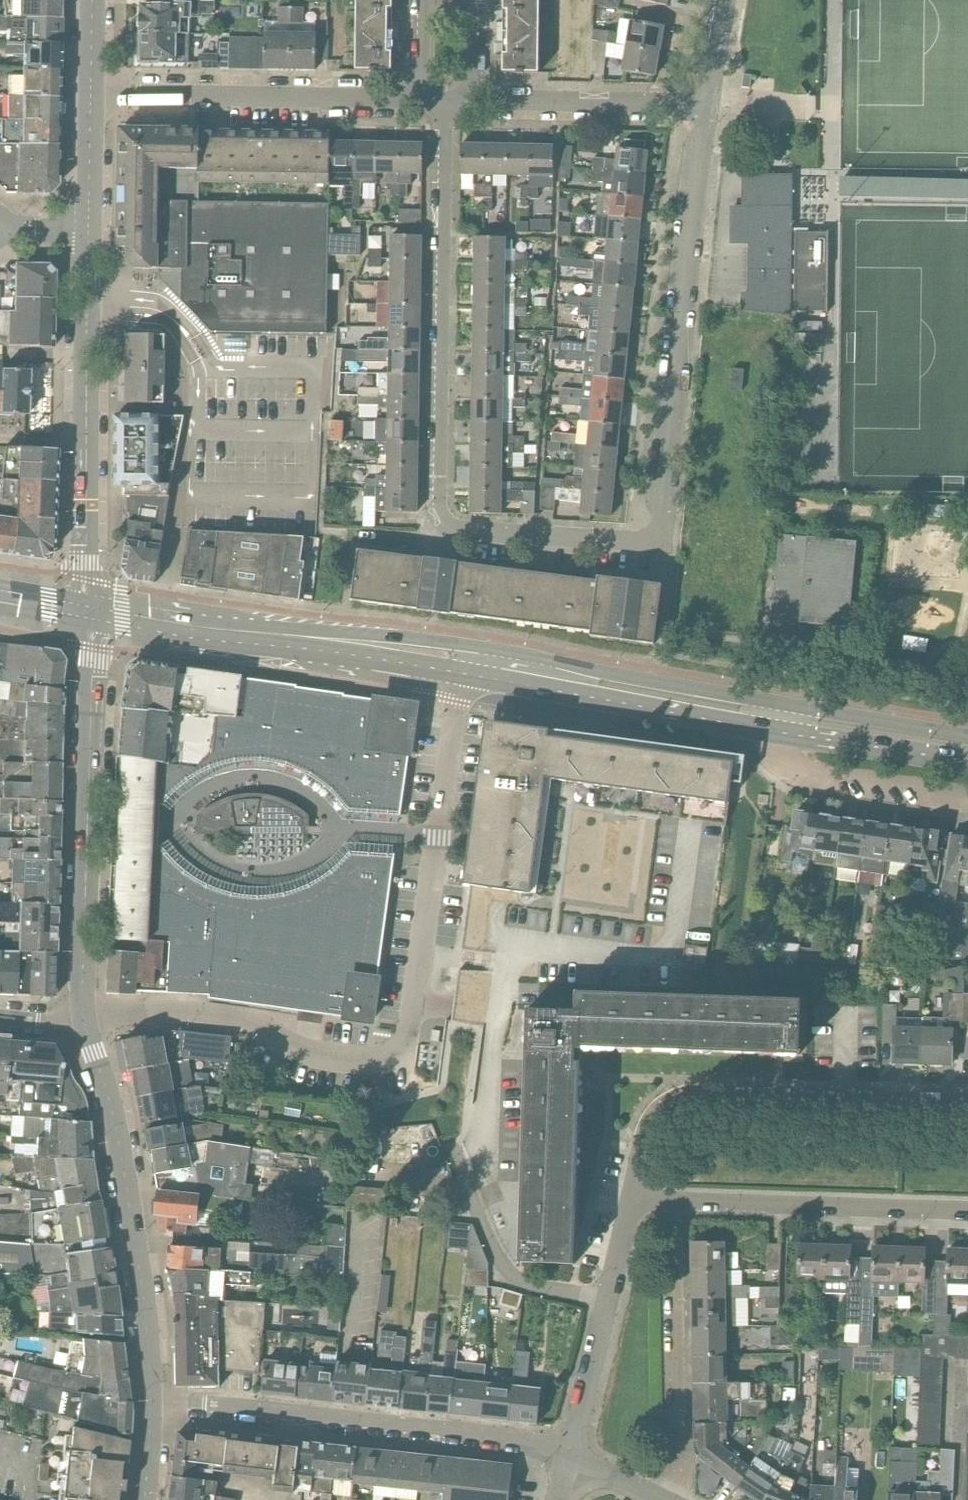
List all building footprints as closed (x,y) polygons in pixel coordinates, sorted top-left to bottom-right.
[(61,18),(62,0),(12,0),(11,12),(4,12),(5,17),(61,18)] [(357,31),(356,71),(371,71),(371,72),(378,72),(378,71),(392,71),(392,54),(388,54),(388,32),(389,8),(393,8),(393,0),(357,0),(357,31)] [(540,0),(504,0),(504,10),(508,10),(508,34),(507,55),(503,55),(503,73),(517,73),(517,74),(524,74),(524,73),(539,73),(539,34),(540,0)] [(594,4),(619,8),(620,0),(594,0),(594,4)] [(141,34),(188,35),(191,35),(192,17),(200,17),(200,15),(215,16),(216,1),(198,1),(191,1),(190,5),(173,5),(173,7),(142,6),(141,34)] [(264,69),(291,70),(292,8),(279,8),(279,22),(265,22),(265,33),(264,38),(264,69)] [(291,70),(316,70),(316,61),(328,61),(328,35),(317,35),(317,33),(316,33),(316,22),(304,22),(304,8),(292,8),(291,70)] [(61,43),(61,18),(5,17),(0,17),(0,30),(6,31),(6,35),(9,35),(9,42),(61,43)] [(626,47),(659,52),(663,26),(630,21),(626,47)] [(598,42),(616,45),(618,34),(600,31),(598,42)] [(188,35),(141,34),(141,59),(162,60),(162,63),(188,64),(188,35)] [(229,69),(242,69),(242,38),(230,37),(230,44),(229,69)] [(242,69),(254,69),(254,38),(242,38),(242,69)] [(264,38),(254,39),(254,69),(264,69),(264,38)] [(598,42),(592,40),(591,75),(604,76),(606,58),(624,61),(622,71),(655,77),(659,52),(626,47),(616,45),(598,42)] [(60,69),(61,43),(9,42),(0,42),(0,49),(7,49),(7,56),(22,56),(22,68),(60,69)] [(217,68),(229,69),(230,44),(218,43),(218,55),(217,68)] [(200,54),(199,69),(217,69),(217,68),(218,55),(200,54)] [(0,68),(0,95),(60,97),(60,69),(22,68),(0,68)] [(742,88),(750,89),(752,76),(744,75),(742,88)] [(1,120),(59,121),(60,97),(0,95),(0,120),(1,120)] [(735,132),(743,133),(745,120),(737,119),(735,132)] [(11,145),(59,146),(59,121),(1,120),(1,144),(11,145)] [(189,202),(190,172),(190,130),(120,129),(119,251),(136,269),(159,270),(160,202),(189,202)] [(200,130),(190,130),(190,172),(330,174),(330,143),(330,133),(200,132),(200,130)] [(343,187),(343,197),(352,196),(353,143),(330,143),(330,174),(330,186),(343,187)] [(355,212),(361,212),(361,184),(376,184),(376,174),(377,143),(353,143),(352,196),(352,212),(355,212)] [(390,197),(399,197),(399,184),(400,174),(400,144),(377,143),(376,174),(387,175),(387,184),(391,184),(390,197)] [(5,192),(4,193),(49,194),(58,186),(59,146),(11,145),(1,144),(0,144),(0,188),(5,192)] [(400,174),(422,174),(423,174),(423,144),(422,144),(400,144),(400,174)] [(460,175),(484,175),(485,145),(461,145),(460,175)] [(493,175),(507,176),(507,146),(485,145),(484,175),(493,175)] [(507,176),(518,176),(530,176),(531,146),(507,146),(507,176)] [(530,187),(530,199),(538,200),(539,187),(553,187),(553,178),(554,147),(531,146),(530,176),(530,187)] [(560,167),(571,167),(573,147),(560,147),(560,167)] [(614,172),(645,175),(647,151),(617,148),(615,160),(607,159),(593,158),(592,169),(606,171),(614,172)] [(560,167),(560,179),(570,180),(571,167),(560,167)] [(602,194),(643,198),(645,175),(614,172),(606,171),(592,169),(590,169),(588,180),(591,181),(603,182),(603,183),(602,194)] [(493,212),(493,185),(493,175),(484,175),(484,212),(493,212)] [(744,313),(790,314),(792,177),(745,177),(744,209),(733,208),(733,243),(751,243),(750,295),(744,295),(744,313)] [(399,184),(399,197),(407,198),(408,185),(399,184)] [(475,198),(483,198),(484,185),(475,185),(475,198)] [(530,187),(521,187),(521,199),(530,199),(530,187)] [(596,216),(640,220),(643,198),(602,194),(598,194),(596,216)] [(561,199),(560,212),(568,212),(568,200),(561,199)] [(328,335),(328,322),(329,256),(329,235),(329,204),(189,202),(160,202),(159,270),(159,278),(212,333),(328,335)] [(399,223),(422,223),(422,210),(399,210),(399,223)] [(607,240),(638,243),(640,220),(596,216),(594,238),(607,240)] [(558,221),(558,235),(570,236),(572,222),(558,221)] [(329,235),(329,256),(361,256),(361,227),(352,227),(352,236),(329,235)] [(390,260),(421,260),(421,236),(390,235),(390,260)] [(475,261),(529,262),(528,254),(528,253),(516,253),(516,250),(506,250),(506,238),(475,237),(475,261)] [(592,254),(591,262),(636,267),(638,243),(607,240),(606,255),(592,254)] [(368,259),(382,260),(382,251),(368,251),(368,259)] [(368,268),(370,268),(382,268),(382,260),(368,259),(368,268)] [(421,260),(390,260),(390,272),(390,282),(421,283),(421,260)] [(593,285),(633,289),(636,267),(591,262),(561,260),(560,267),(595,270),(593,285)] [(475,284),(505,284),(506,275),(516,275),(516,271),(528,271),(528,270),(529,262),(475,261),(475,284)] [(28,300),(55,300),(55,271),(49,265),(15,265),(15,297),(28,297),(28,300)] [(421,283),(390,282),(389,306),(420,306),(421,283)] [(474,308),(528,308),(528,299),(516,299),(515,296),(515,285),(505,284),(475,284),(474,308)] [(566,306),(579,307),(631,312),(633,289),(593,285),(592,299),(567,297),(566,306)] [(15,297),(15,312),(9,312),(9,325),(54,326),(55,300),(28,300),(28,297),(15,297)] [(376,314),(381,314),(381,306),(376,306),(367,306),(367,314),(376,314)] [(420,306),(389,306),(389,328),(420,329),(420,306)] [(588,330),(629,334),(631,312),(579,307),(578,315),(590,317),(588,330)] [(474,330),(515,331),(515,317),(527,317),(528,308),(474,308),(474,330)] [(54,326),(9,325),(9,312),(0,312),(0,346),(52,348),(54,348),(54,326)] [(358,350),(419,351),(420,329),(389,328),(389,339),(369,339),(369,342),(358,341),(358,350)] [(473,353),(527,354),(527,345),(514,345),(515,331),(474,330),(473,353)] [(559,350),(627,357),(629,334),(588,330),(587,344),(559,342),(559,350)] [(127,380),(165,381),(166,336),(128,335),(127,380)] [(388,373),(419,373),(419,351),(358,350),(358,362),(388,363),(388,373)] [(584,377),(624,380),(627,357),(559,350),(558,360),(585,362),(584,377)] [(473,376),(514,376),(514,362),(531,362),(531,354),(527,354),(473,353),(473,376)] [(28,415),(29,371),(2,370),(2,359),(0,359),(0,414),(28,415)] [(745,371),(734,369),(732,390),(742,394),(745,371)] [(357,397),(419,397),(419,373),(388,373),(378,373),(378,388),(357,388),(357,397)] [(525,400),(526,400),(526,391),(514,391),(514,376),(473,376),(473,400),(502,400),(513,400),(525,400)] [(569,398),(622,403),(624,380),(584,377),(582,390),(570,389),(560,388),(559,396),(569,398)] [(134,404),(165,403),(165,381),(127,380),(126,403),(134,404)] [(387,419),(418,420),(419,397),(357,397),(358,405),(378,406),(378,409),(388,409),(387,419)] [(579,422),(620,426),(622,403),(569,398),(568,406),(580,408),(579,422)] [(472,421),(502,422),(502,400),(473,400),(472,421)] [(525,400),(513,400),(513,408),(525,409),(525,400)] [(169,497),(169,495),(185,417),(176,417),(176,404),(165,403),(134,404),(134,416),(115,416),(115,487),(126,487),(126,497),(152,497),(169,497)] [(387,419),(377,419),(377,442),(418,443),(418,420),(387,419)] [(330,440),(343,441),(344,422),(331,421),(330,440)] [(472,445),(525,445),(525,436),(513,436),(513,422),(502,422),(472,421),(472,445)] [(551,443),(577,445),(617,449),(620,426),(579,422),(578,435),(552,433),(551,443)] [(387,466),(418,465),(418,443),(377,442),(367,442),(366,451),(378,451),(378,456),(387,456),(387,466)] [(472,467),(503,468),(512,468),(513,454),(525,454),(525,445),(472,445),(472,467)] [(574,468),(615,472),(617,449),(577,445),(576,453),(575,461),(574,468)] [(1,479),(56,482),(58,450),(6,448),(2,474),(1,479)] [(364,488),(417,489),(418,465),(387,466),(387,475),(377,475),(377,480),(365,480),(364,488)] [(471,491),(502,491),(502,484),(503,468),(472,467),(471,491)] [(542,487),(613,494),(615,472),(574,468),(573,477),(567,477),(567,481),(543,479),(542,487)] [(20,516),(55,518),(56,482),(1,479),(0,487),(0,500),(18,504),(18,516),(20,516)] [(524,491),(524,483),(511,483),(511,484),(511,491),(524,491)] [(581,515),(610,518),(613,494),(542,487),(541,510),(554,512),(555,500),(582,503),(581,515)] [(376,498),(376,512),(417,513),(417,489),(364,488),(364,497),(376,498)] [(471,514),(501,514),(501,503),(521,503),(521,515),(534,515),(536,491),(533,491),(524,491),(511,491),(502,491),(471,491),(471,514)] [(166,532),(167,526),(173,496),(169,495),(169,497),(152,497),(148,529),(128,526),(127,542),(163,547),(166,532)] [(0,500),(0,554),(13,556),(20,516),(18,516),(18,504),(0,500)] [(54,551),(54,541),(55,518),(20,516),(13,556),(42,560),(54,551)] [(210,588),(280,599),(289,537),(191,531),(187,555),(185,555),(182,579),(197,581),(196,583),(198,583),(198,585),(210,586),(210,588)] [(772,620),(850,628),(858,542),(780,535),(772,620)] [(280,599),(300,601),(305,563),(301,562),(304,538),(289,537),(280,599)] [(155,583),(159,559),(161,559),(163,547),(127,542),(123,571),(129,579),(155,583)] [(352,601),(591,631),(591,637),(655,644),(662,585),(598,578),(597,588),(357,557),(352,601)] [(32,687),(61,690),(65,661),(59,651),(8,644),(5,671),(33,676),(32,687)] [(262,762),(274,764),(282,765),(287,767),(299,771),(300,772),(310,777),(319,783),(321,784),(331,792),(340,802),(344,807),(348,812),(356,813),(360,813),(371,814),(399,816),(401,817),(401,816),(408,762),(417,706),(410,705),(387,702),(344,696),(345,694),(297,688),(297,686),(273,683),(249,679),(243,719),(238,718),(243,678),(180,669),(138,663),(131,669),(123,710),(124,710),(120,759),(118,759),(116,804),(118,804),(141,805),(164,806),(169,799),(178,790),(181,787),(188,782),(201,774),(211,770),(223,766),(236,763),(249,762),(262,762)] [(62,706),(62,690),(61,690),(32,687),(0,682),(0,699),(62,706)] [(61,742),(62,706),(0,699),(0,740),(61,742)] [(547,780),(729,805),(732,784),(742,785),(746,758),(487,722),(464,886),(531,895),(547,780)] [(3,762),(60,764),(61,742),(0,740),(0,762),(3,762)] [(2,799),(59,801),(60,783),(60,764),(3,762),(2,781),(2,799)] [(59,818),(59,801),(2,799),(0,799),(0,816),(59,818)] [(235,828),(244,828),(254,828),(257,828),(257,827),(303,827),(303,819),(298,814),(290,810),(283,806),(276,804),(268,802),(261,801),(261,800),(258,800),(255,800),(252,800),(250,800),(246,800),(244,801),(243,801),(241,801),(236,802),(231,803),(231,804),(224,806),(217,810),(210,814),(204,819),(204,827),(235,827),(235,828)] [(801,851),(813,853),(819,815),(796,812),(794,828),(788,827),(783,861),(792,862),(793,853),(800,854),(801,851)] [(819,859),(837,862),(844,819),(819,815),(813,853),(812,865),(818,866),(819,859)] [(59,840),(59,817),(59,818),(0,816),(0,838),(59,840)] [(836,868),(860,872),(867,822),(844,819),(837,862),(836,868)] [(860,872),(884,875),(891,825),(867,822),(860,872)] [(891,863),(910,866),(915,829),(891,825),(884,875),(889,876),(891,863)] [(927,883),(937,885),(942,849),(936,848),(938,832),(915,829),(910,866),(908,879),(912,879),(910,891),(925,893),(927,883)] [(957,903),(960,886),(967,888),(967,838),(952,835),(941,902),(930,974),(967,966),(967,965),(967,905),(957,903)] [(58,861),(59,840),(0,838),(0,860),(11,860),(58,861)] [(309,886),(301,889),(293,892),(285,894),(276,896),(264,897),(259,897),(250,897),(242,896),(233,894),(227,893),(225,892),(217,889),(209,886),(197,880),(184,871),(169,857),(162,847),(114,844),(111,892),(109,940),(108,994),(135,995),(141,992),(181,994),(209,996),(209,999),(214,1000),(268,1007),(300,1012),(326,1015),(347,1018),(372,1022),(387,912),(394,855),(350,853),(349,854),(344,859),(341,863),(338,866),(332,871),(324,877),(317,882),(309,886)] [(11,883),(58,885),(58,861),(11,860),(11,883)] [(9,903),(57,904),(58,885),(11,883),(9,883),(9,903)] [(57,904),(9,903),(0,903),(0,923),(5,923),(5,933),(56,935),(57,904)] [(56,953),(56,935),(5,933),(4,941),(0,941),(0,952),(30,952),(56,953)] [(683,964),(706,967),(708,949),(685,945),(683,964)] [(845,965),(856,967),(859,946),(848,945),(845,965)] [(29,996),(30,952),(0,952),(0,995),(29,996)] [(54,998),(54,997),(56,953),(30,952),(29,996),(30,996),(30,997),(48,997),(54,998)] [(490,970),(458,966),(455,997),(452,1021),(484,1025),(490,970)] [(576,1242),(579,1120),(581,1062),(575,1062),(575,1049),(582,1050),(582,1048),(799,1056),(801,1000),(583,993),(582,1012),(527,1010),(519,1263),(574,1265),(576,1242)] [(953,1025),(963,1025),(964,995),(954,994),(949,994),(949,1019),(924,1018),(923,1064),(952,1065),(953,1028),(953,1025)] [(894,1063),(923,1064),(924,1018),(922,1018),(922,1028),(911,1027),(911,1024),(897,1023),(897,1005),(883,1005),(883,1035),(894,1036),(894,1063)] [(192,1059),(229,1064),(232,1038),(172,1031),(171,1037),(164,1039),(164,1038),(147,1041),(146,1037),(124,1041),(130,1072),(132,1071),(188,1060),(192,1059)] [(19,1080),(6,1079),(9,1042),(0,1041),(0,1117),(17,1118),(19,1080)] [(6,1079),(19,1080),(17,1118),(23,1118),(49,1120),(88,1122),(88,1121),(84,1120),(83,1100),(71,1101),(73,1084),(70,1083),(62,1083),(61,1063),(53,1063),(54,1046),(43,1045),(22,1043),(9,1042),(6,1079)] [(139,1097),(199,1087),(199,1085),(193,1084),(188,1060),(132,1071),(134,1084),(135,1084),(138,1097),(139,1097)] [(145,1124),(191,1116),(204,1113),(199,1087),(139,1097),(144,1124),(145,1124)] [(345,1120),(353,1120),(354,1106),(346,1106),(345,1120)] [(33,1138),(90,1141),(89,1122),(88,1122),(49,1120),(23,1118),(22,1137),(28,1137),(33,1138)] [(183,1124),(146,1130),(150,1152),(151,1152),(207,1142),(221,1144),(223,1131),(223,1126),(209,1124),(209,1125),(183,1124)] [(36,1157),(92,1160),(90,1141),(33,1138),(28,1137),(27,1145),(36,1146),(36,1157)] [(159,1191),(236,1199),(252,1200),(254,1185),(246,1184),(251,1148),(246,1148),(207,1142),(151,1152),(158,1191),(159,1191)] [(58,1190),(96,1183),(92,1160),(36,1157),(11,1155),(11,1158),(15,1176),(34,1172),(36,1181),(56,1177),(58,1190)] [(63,1207),(99,1200),(96,1183),(58,1190),(59,1192),(61,1192),(63,1207)] [(347,1210),(361,1211),(374,1212),(388,1213),(390,1190),(377,1189),(363,1188),(349,1187),(347,1210)] [(160,1231),(187,1234),(188,1226),(197,1227),(197,1226),(214,1228),(215,1212),(224,1213),(234,1214),(236,1199),(159,1191),(156,1216),(160,1216),(157,1231),(160,1231)] [(31,1244),(63,1246),(105,1239),(99,1200),(63,1207),(29,1213),(31,1244)] [(29,1214),(0,1215),(0,1243),(31,1244),(29,1214)] [(324,1246),(345,1248),(347,1225),(325,1223),(324,1246)] [(469,1251),(469,1245),(471,1225),(448,1223),(446,1249),(469,1251)] [(31,1244),(0,1243),(0,1274),(47,1277),(49,1277),(67,1275),(64,1254),(63,1246),(31,1244)] [(693,1272),(724,1272),(724,1244),(692,1244),(693,1272)] [(766,1271),(780,1271),(782,1245),(767,1244),(766,1271)] [(488,1271),(489,1264),(482,1247),(469,1245),(469,1251),(467,1269),(488,1271)] [(798,1280),(824,1281),(825,1246),(799,1245),(798,1280)] [(168,1269),(211,1272),(250,1274),(250,1251),(238,1251),(223,1249),(205,1249),(170,1246),(168,1269)] [(287,1275),(343,1280),(345,1248),(324,1246),(323,1250),(296,1248),(295,1255),(288,1254),(250,1251),(250,1274),(287,1275)] [(847,1326),(859,1326),(862,1259),(851,1259),(851,1247),(825,1246),(824,1281),(824,1292),(848,1294),(847,1326)] [(95,1290),(116,1288),(116,1287),(110,1247),(64,1254),(67,1275),(68,1284),(94,1280),(95,1290)] [(862,1259),(859,1326),(859,1348),(872,1347),(873,1315),(874,1315),(874,1297),(899,1298),(899,1283),(899,1249),(874,1248),(873,1260),(862,1259)] [(922,1314),(935,1315),(936,1262),(925,1261),(926,1249),(899,1249),(899,1283),(920,1284),(920,1289),(923,1289),(922,1314)] [(967,1286),(967,1251),(949,1250),(948,1262),(936,1262),(935,1315),(947,1315),(948,1290),(950,1290),(951,1285),(967,1286)] [(209,1301),(209,1298),(211,1272),(168,1269),(169,1275),(171,1275),(174,1293),(174,1300),(209,1301)] [(466,1285),(488,1288),(488,1271),(467,1269),(466,1285)] [(750,1286),(725,1286),(724,1272),(693,1272),(693,1301),(736,1299),(750,1299),(750,1286)] [(48,1313),(120,1316),(120,1314),(119,1314),(116,1289),(116,1288),(95,1290),(94,1280),(68,1284),(67,1275),(49,1277),(50,1286),(46,1286),(47,1291),(49,1306),(48,1313)] [(785,1315),(798,1315),(799,1285),(786,1285),(785,1315)] [(766,1299),(780,1299),(780,1288),(759,1288),(759,1299),(766,1299)] [(259,1374),(262,1342),(263,1331),(266,1304),(219,1299),(209,1298),(209,1301),(174,1300),(175,1324),(176,1354),(186,1353),(187,1388),(220,1387),(220,1369),(259,1374)] [(694,1328),(727,1327),(737,1327),(736,1299),(693,1301),(694,1328)] [(766,1309),(780,1309),(780,1299),(766,1299),(766,1309)] [(48,1313),(49,1306),(32,1305),(32,1316),(45,1317),(45,1313),(48,1313)] [(120,1316),(48,1313),(48,1330),(65,1330),(65,1332),(100,1336),(100,1341),(122,1343),(120,1316)] [(427,1412),(431,1376),(437,1322),(425,1320),(421,1358),(411,1357),(409,1371),(404,1370),(400,1409),(427,1412)] [(694,1356),(727,1355),(727,1327),(694,1328),(694,1356)] [(771,1347),(794,1346),(779,1327),(771,1327),(771,1347)] [(368,1406),(400,1409),(404,1370),(407,1338),(397,1337),(397,1332),(380,1330),(378,1356),(393,1358),(391,1372),(372,1370),(368,1406)] [(263,1331),(262,1342),(281,1344),(282,1333),(263,1331)] [(921,1359),(944,1360),(957,1360),(958,1334),(922,1335),(921,1346),(921,1359)] [(967,1361),(967,1334),(958,1334),(957,1360),(967,1361)] [(65,1373),(128,1384),(122,1343),(100,1341),(82,1339),(82,1343),(70,1342),(68,1357),(65,1373)] [(427,1412),(452,1415),(458,1362),(459,1350),(459,1341),(448,1339),(444,1377),(431,1376),(427,1412)] [(872,1347),(859,1348),(853,1348),(853,1372),(895,1373),(895,1366),(896,1346),(872,1347)] [(896,1346),(895,1366),(921,1367),(921,1359),(921,1346),(896,1346)] [(538,1424),(542,1388),(527,1386),(531,1353),(516,1351),(516,1352),(515,1365),(513,1380),(513,1385),(510,1421),(538,1424)] [(313,1400),(332,1402),(337,1356),(321,1354),(320,1364),(311,1363),(311,1365),(301,1364),(297,1398),(313,1400)] [(694,1383),(728,1383),(727,1355),(694,1356),(694,1383)] [(944,1369),(944,1360),(921,1359),(921,1367),(920,1368),(944,1369)] [(262,1394),(297,1398),(301,1364),(265,1360),(262,1394)] [(112,1404),(130,1401),(128,1384),(65,1373),(51,1370),(17,1361),(13,1379),(50,1387),(97,1396),(111,1396),(112,1404)] [(485,1382),(487,1365),(458,1362),(452,1415),(481,1418),(485,1382)] [(783,1382),(794,1382),(794,1363),(783,1363),(783,1382)] [(345,1403),(368,1406),(372,1370),(349,1367),(345,1403)] [(920,1368),(920,1377),(943,1378),(944,1369),(920,1368)] [(943,1387),(943,1378),(920,1377),(920,1386),(943,1387)] [(510,1421),(513,1385),(505,1384),(485,1382),(481,1418),(510,1421)] [(695,1400),(728,1400),(741,1400),(767,1400),(766,1383),(728,1383),(694,1383),(695,1400)] [(920,1386),(919,1395),(942,1395),(943,1387),(920,1386)] [(71,1437),(129,1444),(130,1436),(131,1411),(130,1401),(112,1404),(111,1396),(97,1396),(97,1407),(87,1406),(87,1408),(28,1390),(24,1407),(73,1421),(72,1427),(71,1437)] [(919,1395),(919,1403),(942,1404),(942,1395),(919,1395)] [(695,1424),(737,1423),(737,1413),(729,1413),(728,1400),(695,1400),(695,1424)] [(767,1416),(767,1400),(741,1400),(741,1417),(767,1416)] [(942,1413),(942,1404),(919,1403),(919,1412),(942,1413)] [(919,1412),(918,1421),(941,1422),(942,1413),(919,1412)] [(941,1431),(941,1422),(918,1421),(918,1430),(941,1431)] [(697,1454),(716,1470),(747,1423),(746,1422),(737,1423),(695,1424),(696,1453),(697,1454)] [(757,1499),(764,1499),(788,1459),(772,1452),(777,1440),(782,1426),(773,1422),(757,1457),(737,1487),(757,1499)] [(737,1487),(757,1457),(745,1451),(747,1440),(747,1423),(716,1470),(737,1487)] [(196,1471),(197,1463),(201,1430),(198,1430),(198,1435),(179,1433),(174,1469),(196,1471)] [(224,1473),(264,1478),(269,1439),(201,1430),(197,1463),(225,1467),(224,1473)] [(918,1430),(918,1439),(941,1440),(941,1431),(918,1430)] [(124,1485),(129,1444),(71,1437),(63,1436),(60,1461),(57,1461),(54,1488),(58,1489),(57,1499),(123,1499),(124,1485)] [(273,1492),(291,1494),(297,1442),(269,1439),(264,1478),(275,1479),(273,1492)] [(917,1449),(940,1450),(940,1449),(941,1440),(918,1439),(917,1449)] [(311,1493),(316,1445),(297,1442),(291,1494),(290,1499),(302,1499),(303,1492),(311,1493)] [(334,1481),(338,1445),(316,1443),(316,1445),(311,1493),(322,1494),(321,1499),(332,1499),(334,1481)] [(352,1483),(355,1484),(358,1447),(338,1445),(334,1481),(352,1483)] [(355,1484),(376,1486),(379,1450),(358,1447),(355,1484)] [(940,1472),(940,1473),(954,1474),(956,1451),(956,1450),(952,1449),(940,1449),(940,1450),(941,1450),(940,1472)] [(376,1486),(397,1488),(401,1452),(379,1450),(376,1486)] [(837,1457),(837,1451),(823,1451),(822,1456),(821,1456),(820,1478),(812,1477),(812,1481),(811,1499),(835,1499),(837,1457)] [(917,1482),(916,1479),(917,1463),(903,1462),(901,1462),(901,1452),(891,1451),(891,1462),(890,1462),(888,1499),(915,1499),(917,1482)] [(397,1488),(419,1490),(423,1455),(401,1452),(397,1488)] [(812,1481),(798,1476),(805,1458),(791,1452),(788,1459),(764,1499),(811,1499),(812,1481)] [(433,1484),(509,1492),(512,1465),(436,1456),(433,1484)] [(859,1487),(847,1487),(849,1458),(837,1457),(835,1499),(858,1499),(859,1487)] [(38,1481),(47,1482),(49,1464),(40,1464),(38,1481)] [(216,1497),(219,1482),(195,1480),(196,1471),(174,1469),(170,1499),(216,1499),(216,1497)] [(931,1495),(932,1482),(917,1482),(915,1499),(941,1499),(941,1495),(931,1495)] [(509,1492),(433,1484),(432,1492),(443,1493),(442,1499),(508,1499),(509,1492)]
